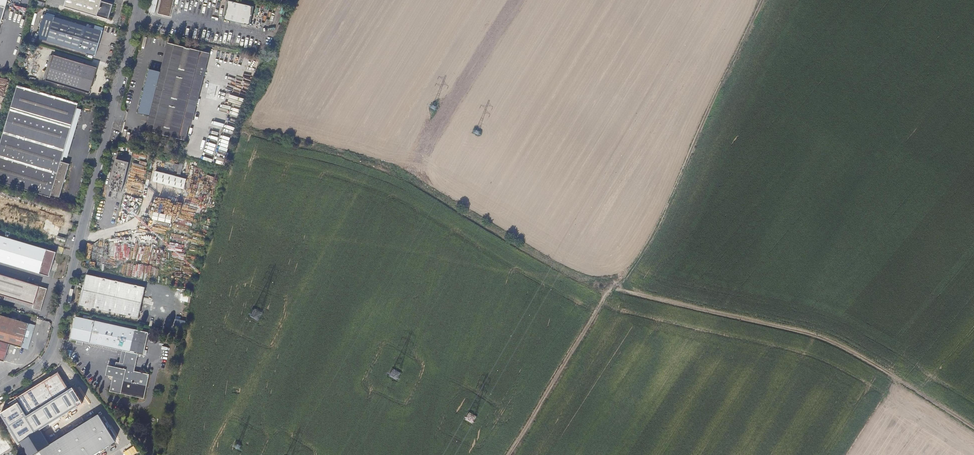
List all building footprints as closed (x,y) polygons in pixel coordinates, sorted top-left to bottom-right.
[(102,0),(67,0),(65,7),(97,17),(98,16),(109,20),(111,12),(113,5),(102,1),(102,0)] [(159,0),(152,0),(149,12),(157,13),(159,0)] [(175,0),(161,0),(158,14),(171,17),(175,0)] [(255,4),(235,0),(228,0),(224,21),(267,29),(267,28),(251,25),(255,4)] [(96,56),(103,32),(55,17),(47,41),(96,56)] [(185,140),(207,53),(168,42),(160,71),(149,69),(138,113),(150,116),(146,130),(185,140)] [(47,80),(54,56),(51,55),(44,79),(47,80)] [(89,93),(97,69),(54,56),(47,80),(89,93)] [(66,147),(71,127),(78,103),(18,86),(0,146),(0,183),(51,198),(52,195),(59,198),(65,179),(69,164),(61,162),(66,147)] [(122,193),(130,162),(117,159),(110,185),(112,185),(111,189),(115,191),(114,194),(117,194),(118,192),(122,193)] [(156,170),(153,181),(184,189),(187,177),(156,170)] [(0,196),(0,222),(57,239),(61,227),(63,227),(64,224),(62,223),(65,215),(0,196)] [(57,253),(0,236),(0,262),(50,276),(57,253)] [(139,318),(146,287),(87,274),(80,305),(139,318)] [(0,275),(0,295),(4,296),(34,304),(33,308),(42,311),(47,289),(0,275)] [(34,304),(4,296),(2,300),(33,308),(34,304)] [(28,323),(0,315),(0,348),(8,350),(10,344),(21,348),(28,323)] [(145,355),(149,332),(77,317),(72,340),(78,341),(84,343),(123,351),(127,352),(125,359),(122,358),(119,358),(118,363),(110,361),(108,371),(116,372),(113,387),(147,394),(152,370),(137,367),(140,354),(145,355)] [(18,442),(83,403),(73,388),(69,390),(58,373),(16,399),(18,402),(0,413),(18,442)] [(472,423),(476,415),(468,412),(465,419),(472,423)] [(117,442),(100,415),(32,454),(95,454),(117,442)]
